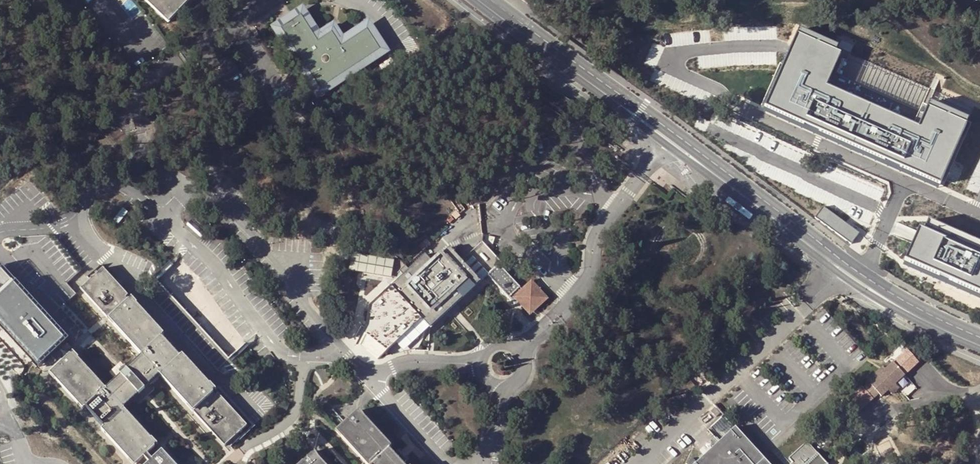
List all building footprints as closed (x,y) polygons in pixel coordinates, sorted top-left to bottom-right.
[(166,20),(186,0),(146,0),(166,20)] [(303,15),(277,31),(320,98),(387,56),(369,28),(344,45),(339,38),(335,31),(323,38),(320,40),(303,15)] [(799,29),(763,110),(938,188),(968,120),(929,103),(918,127),(822,85),(838,47),(799,29)] [(326,105),(317,111),(323,120),(332,114),(326,105)] [(823,207),(815,218),(851,245),(859,234),(823,207)] [(928,221),(922,234),(918,231),(904,261),(979,297),(979,244),(928,221)] [(193,224),(188,230),(202,243),(207,237),(193,224)] [(489,264),(490,248),(480,247),(479,256),(482,256),(481,263),(489,264)] [(432,265),(426,259),(393,289),(431,332),(481,286),(451,252),(444,258),(442,256),(432,265)] [(350,256),(350,273),(389,273),(389,256),(350,256)] [(226,450),(249,429),(217,395),(211,389),(212,389),(184,359),(181,361),(163,341),(165,339),(138,309),(138,308),(133,302),(103,269),(89,281),(92,284),(82,293),(143,360),(131,372),(130,372),(129,372),(128,372),(127,372),(126,372),(125,372),(125,373),(124,373),(124,374),(123,374),(123,375),(122,375),(121,376),(121,377),(120,377),(120,378),(120,379),(121,379),(121,380),(107,393),(79,363),(80,362),(74,356),(51,377),(84,413),(88,411),(105,430),(103,434),(131,463),(142,463),(145,461),(147,463),(172,463),(163,455),(154,463),(148,458),(159,449),(153,442),(152,443),(124,413),(161,379),(226,450)] [(28,365),(58,339),(0,275),(0,334),(28,365)] [(979,308),(979,300),(949,286),(945,294),(979,309),(979,308)] [(533,287),(517,301),(531,317),(547,303),(533,287)] [(882,401),(889,395),(896,388),(906,380),(894,367),(886,375),(884,371),(879,375),(867,386),(869,388),(864,393),(875,404),(879,399),(882,401)] [(896,388),(889,395),(894,399),(900,393),(896,388)] [(716,412),(712,416),(717,422),(721,418),(716,412)] [(391,454),(393,451),(365,421),(361,414),(338,436),(363,463),(400,463),(391,454)] [(736,431),(701,463),(765,463),(736,431)] [(808,446),(789,462),(791,463),(825,463),(808,446)] [(320,462),(316,455),(306,463),(322,463),(320,462)]
